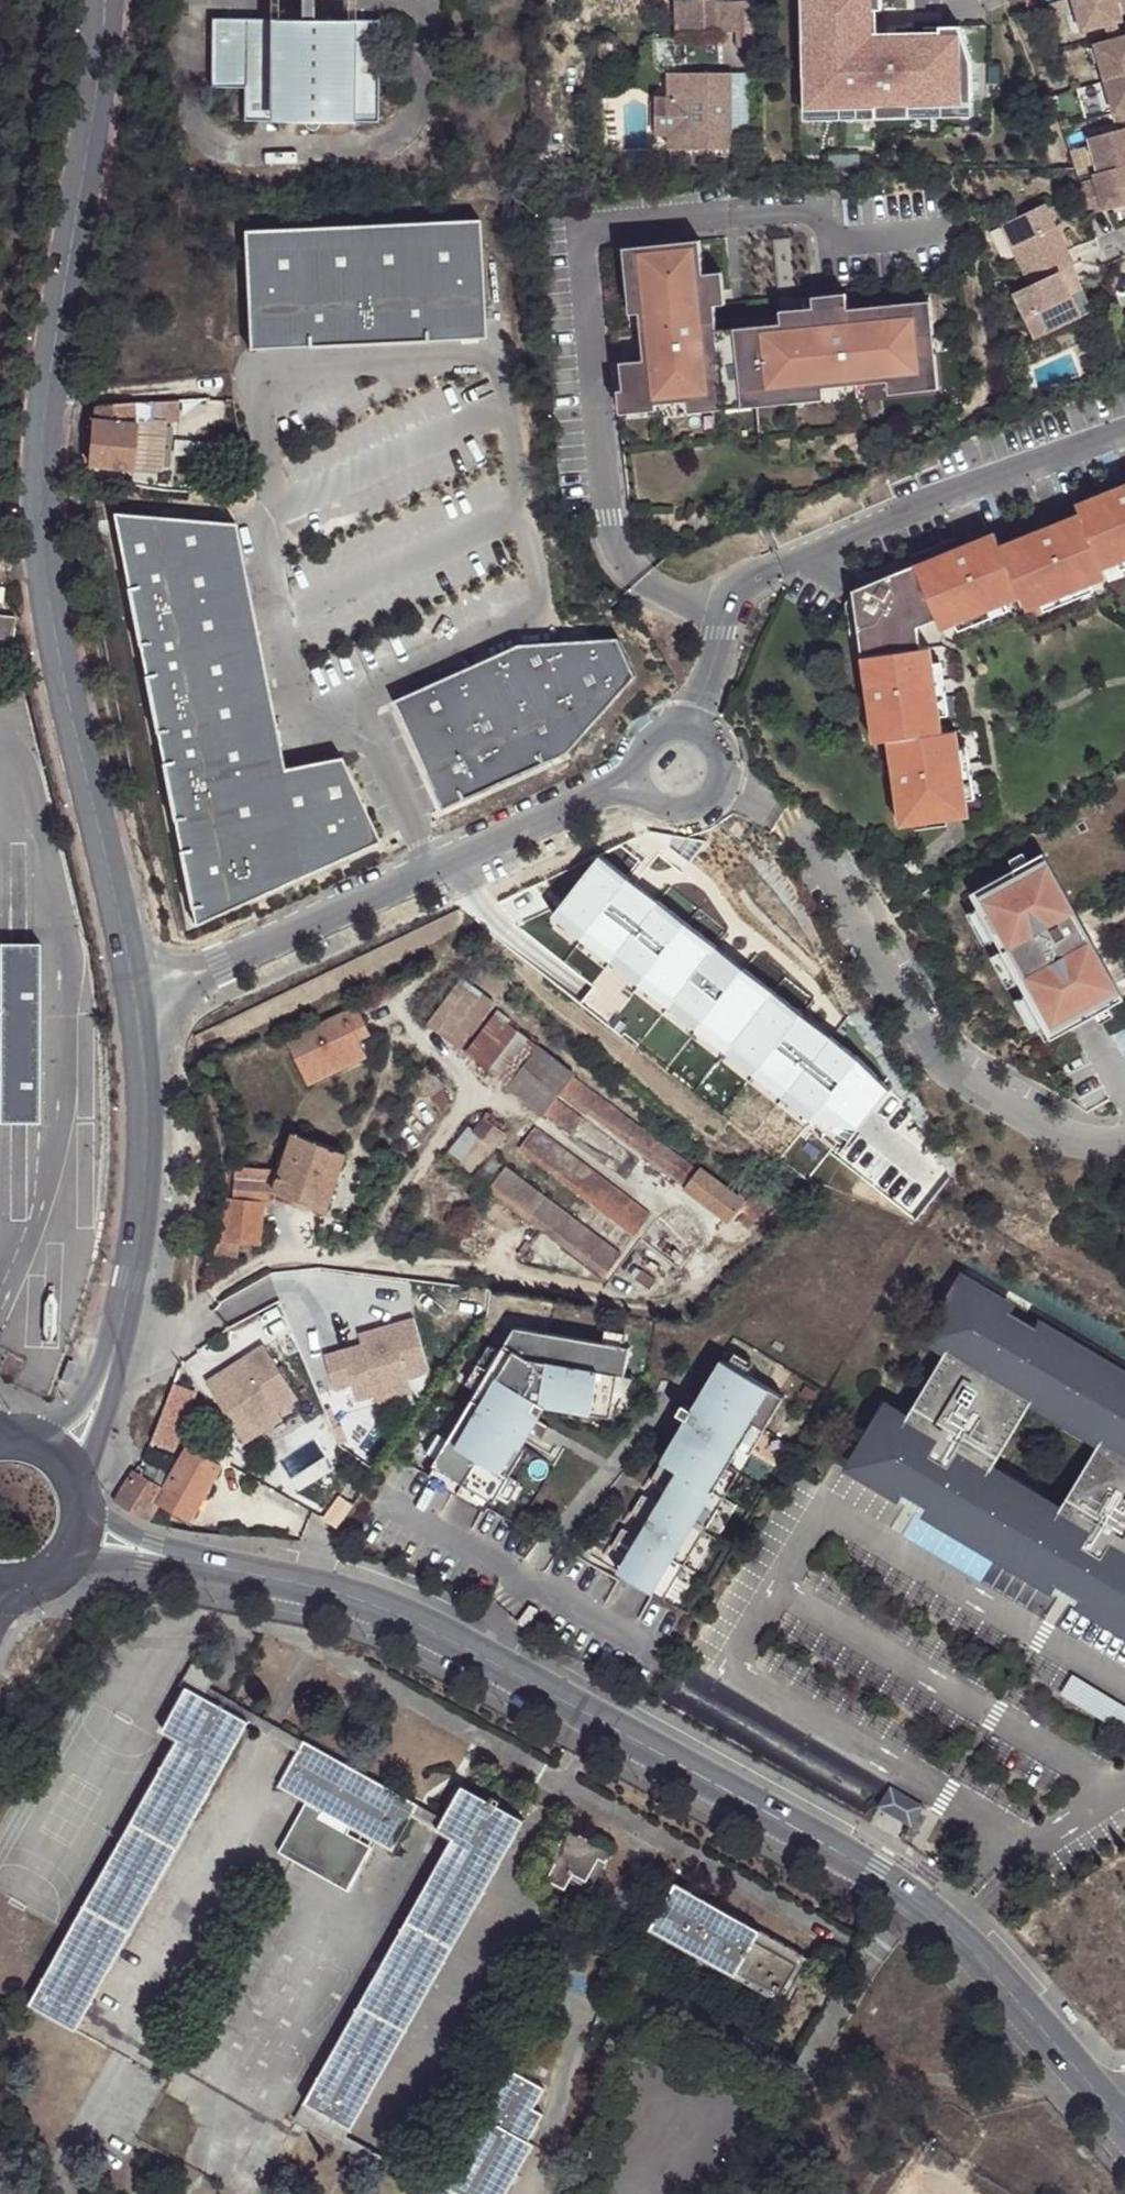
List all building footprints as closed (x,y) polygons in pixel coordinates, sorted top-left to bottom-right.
[(715,0),(675,0),(676,32),(715,29),(715,0)] [(736,0),(717,0),(717,29),(737,28),(736,0)] [(754,41),(753,0),(736,0),(737,28),(737,41),(754,41)] [(818,11),(804,12),(806,78),(814,78),(815,108),(858,107),(858,120),(909,119),(909,106),(971,104),(971,63),(960,27),(939,28),(939,45),(925,45),(925,35),(874,37),(873,11),(882,11),(881,0),(817,0),(818,11)] [(804,12),(818,11),(817,0),(804,0),(804,12)] [(1115,2),(1107,4),(1106,0),(1088,0),(1073,4),(1082,37),(1106,31),(1116,28),(1122,27),(1115,2)] [(380,21),(213,19),(212,88),(245,88),(245,121),(305,123),(306,126),(311,129),(317,127),(320,122),(378,122),(380,21)] [(925,28),(925,35),(925,45),(939,45),(939,28),(925,28)] [(1116,28),(1106,31),(1111,47),(1120,44),(1116,28)] [(679,69),(678,39),(670,32),(652,35),(654,56),(657,62),(662,66),(668,69),(679,69)] [(615,54),(608,40),(598,41),(599,55),(615,54)] [(1103,86),(1124,80),(1124,43),(1120,44),(1111,47),(1094,52),(1103,86)] [(688,89),(688,69),(679,69),(668,69),(668,93),(688,94),(688,89)] [(688,69),(688,89),(730,89),(729,80),(728,70),(688,69)] [(858,120),(858,107),(815,108),(814,78),(806,78),(807,121),(858,120)] [(730,89),(730,97),(741,94),(741,84),(729,80),(730,89)] [(1103,86),(1112,120),(1124,116),(1124,80),(1103,86)] [(689,130),(689,144),(729,144),(730,97),(730,89),(688,89),(688,94),(689,130)] [(689,130),(688,94),(668,93),(654,93),(654,130),(668,130),(689,130)] [(909,106),(909,119),(972,117),(971,104),(909,106)] [(1112,120),(1117,135),(1124,133),(1124,116),(1112,120)] [(689,144),(689,130),(668,130),(668,144),(689,144)] [(1117,135),(1089,143),(1093,158),(1098,176),(1124,168),(1124,133),(1117,135)] [(1080,188),(1088,213),(1124,203),(1124,168),(1098,176),(1092,178),(1095,184),(1080,188)] [(1070,265),(1074,263),(1066,246),(1060,232),(1046,202),(1000,222),(1025,277),(1028,284),(1057,271),(1070,265)] [(481,217),(245,225),(250,343),(485,335),(481,217)] [(698,236),(635,245),(640,279),(637,279),(648,357),(624,361),(628,389),(641,387),(644,404),(727,392),(726,388),(792,378),(792,382),(893,367),(894,375),(929,370),(925,341),(933,340),(931,318),(921,319),(917,287),(849,297),(849,292),(798,300),(788,230),(772,232),(784,314),(719,323),(711,268),(703,269),(698,236)] [(1080,286),(1070,265),(1057,271),(1066,292),(1080,286)] [(1028,284),(1012,291),(1032,337),(1077,316),(1066,292),(1057,271),(1028,284)] [(1009,284),(1012,291),(1028,284),(1025,277),(1009,284)] [(113,402),(97,405),(94,420),(90,464),(134,467),(137,423),(174,422),(180,422),(179,399),(113,402)] [(137,423),(134,467),(162,470),(162,469),(171,469),(171,454),(244,462),(241,443),(173,439),(174,422),(137,423)] [(874,592),(866,587),(865,587),(864,587),(862,586),(861,586),(860,586),(859,587),(858,587),(856,587),(855,589),(854,589),(854,591),(853,592),(852,593),(852,594),(852,596),(852,597),(852,599),(853,600),(854,600),(854,602),(855,603),(856,603),(865,609),(873,613),(867,624),(855,625),(872,742),(886,739),(900,826),(967,816),(965,799),(959,794),(957,783),(964,782),(961,763),(954,764),(952,753),(957,747),(954,730),(940,732),(937,715),(931,711),(930,699),(936,698),(934,680),(927,681),(925,670),(930,663),(927,646),(917,649),(914,627),(934,619),(937,628),(954,622),(957,614),(967,610),(970,616),(987,610),(984,604),(995,599),(1002,603),(1018,596),(1023,609),(1039,603),(1042,596),(1053,591),(1055,597),(1072,591),(1070,585),(1081,580),(1087,583),(1103,577),(1100,568),(1116,561),(1119,554),(1124,552),(1124,483),(1075,503),(1079,512),(999,545),(993,532),(884,576),(874,592)] [(233,522),(114,514),(194,923),(379,840),(344,756),(285,765),(233,522)] [(865,609),(855,625),(867,624),(873,613),(865,609)] [(0,618),(0,643),(13,644),(15,620),(0,618)] [(519,644),(397,700),(446,809),(570,752),(636,676),(618,638),(519,644)] [(967,895),(1046,1040),(1124,997),(1124,995),(1094,939),(1092,940),(1076,912),(1079,910),(1047,851),(967,895)] [(0,952),(0,1101),(0,1107),(1,1116),(19,1116),(41,1116),(39,951),(19,951),(0,952)] [(457,981),(423,1028),(456,1052),(491,1007),(457,981)] [(353,1030),(367,1025),(360,1008),(288,1037),(305,1081),(338,1068),(336,1061),(362,1050),(357,1040),(353,1030)] [(509,1088),(538,1049),(495,1016),(466,1054),(509,1088)] [(370,1034),(367,1025),(353,1030),(357,1040),(370,1034)] [(557,1103),(560,1099),(575,1078),(538,1049),(509,1088),(546,1117),(557,1103)] [(336,1061),(338,1068),(365,1057),(362,1050),(336,1061)] [(417,1078),(433,1097),(443,1088),(427,1070),(417,1078)] [(575,1078),(560,1099),(728,1226),(744,1206),(747,1203),(701,1167),(697,1172),(575,1078)] [(583,1122),(557,1103),(546,1117),(571,1137),(583,1122)] [(472,1132),(481,1139),(495,1151),(505,1136),(484,1119),(472,1132)] [(459,1165),(481,1139),(472,1132),(468,1129),(446,1157),(459,1165)] [(520,1150),(635,1237),(647,1221),(532,1134),(520,1150)] [(293,1135),(280,1172),(274,1192),(328,1214),(348,1156),(293,1135)] [(235,1200),(267,1204),(270,1204),(274,1192),(280,1172),(237,1168),(235,1200)] [(492,1188),(608,1275),(622,1256),(506,1169),(492,1188)] [(747,1203),(744,1206),(749,1211),(739,1222),(749,1230),(773,1204),(758,1190),(747,1203)] [(222,1242),(239,1244),(263,1246),(267,1204),(235,1200),(226,1200),(222,1242)] [(233,1264),(239,1244),(222,1242),(220,1241),(216,1263),(233,1264)] [(959,1281),(926,1338),(944,1349),(902,1420),(884,1409),(851,1466),(899,1494),(901,1492),(926,1508),(925,1509),(1053,1585),(1054,1583),(1080,1598),(1079,1600),(1124,1627),(1124,1378),(1033,1324),(1032,1326),(1006,1311),(1008,1309),(959,1281)] [(384,1341),(363,1347),(326,1358),(335,1391),(354,1385),(359,1402),(377,1397),(379,1396),(377,1388),(411,1378),(432,1372),(417,1320),(381,1330),(384,1341)] [(360,1337),(363,1347),(384,1341),(381,1330),(360,1337)] [(434,1462),(430,1468),(492,1504),(496,1497),(506,1480),(522,1451),(518,1449),(526,1436),(538,1443),(545,1430),(537,1425),(546,1410),(603,1422),(612,1381),(618,1382),(625,1354),(510,1330),(496,1355),(474,1392),(445,1443),(434,1462)] [(230,1380),(225,1373),(207,1385),(235,1428),(252,1418),(258,1427),(279,1413),(298,1400),(264,1348),(244,1361),(249,1368),(230,1380)] [(474,1392),(496,1355),(485,1349),(463,1386),(474,1392)] [(763,1428),(782,1395),(720,1359),(691,1408),(682,1403),(677,1412),(686,1418),(650,1479),(667,1489),(658,1503),(641,1494),(630,1513),(647,1522),(639,1537),(622,1527),(611,1547),(627,1556),(636,1561),(627,1577),(664,1598),(723,1497),(712,1490),(727,1465),(738,1446),(752,1422),(763,1428)] [(244,1361),(225,1373),(230,1380),(249,1368),(244,1361)] [(379,1396),(377,1397),(380,1405),(415,1394),(411,1378),(377,1388),(379,1396)] [(618,1382),(612,1381),(603,1422),(629,1382),(618,1382)] [(192,1393),(172,1384),(150,1442),(170,1450),(192,1393)] [(252,1418),(235,1428),(246,1444),(283,1420),(279,1413),(258,1427),(252,1418)] [(752,1422),(738,1446),(749,1452),(763,1428),(752,1422)] [(434,1462),(445,1443),(433,1437),(423,1456),(434,1462)] [(165,1491),(158,1503),(190,1517),(219,1468),(188,1450),(165,1491)] [(727,1465),(712,1490),(723,1497),(738,1471),(727,1465)] [(134,1474),(113,1504),(147,1521),(158,1503),(165,1491),(134,1474)] [(506,1503),(517,1485),(506,1480),(496,1497),(506,1503)] [(627,1556),(618,1571),(627,1577),(636,1561),(627,1556)] [(187,1689),(202,1697),(207,1689),(213,1679),(194,1668),(183,1687),(187,1689)] [(1061,1697),(1124,1735),(1124,1708),(1074,1677),(1061,1697)] [(249,1723),(202,1697),(187,1689),(163,1732),(178,1742),(30,2007),(76,2033),(247,1727),(249,1723)] [(207,1689),(202,1697),(249,1723),(247,1727),(297,1754),(305,1743),(207,1689)] [(418,1806),(305,1743),(297,1754),(277,1788),(393,1852),(402,1836),(410,1821),(412,1818),(418,1806)] [(914,1799),(892,1785),(880,1804),(912,1825),(920,1811),(910,1805),(914,1799)] [(463,1788),(445,1820),(438,1833),(452,1841),(306,2105),(308,2106),(353,2131),(524,1823),(498,1808),(490,1804),(463,1788)] [(914,1799),(910,1805),(920,1811),(924,1805),(914,1799)] [(490,1804),(498,1808),(500,1804),(492,1800),(490,1804)] [(306,1804),(281,1848),(339,1880),(355,1850),(343,1844),(348,1836),(351,1830),(306,1804)] [(445,1820),(418,1806),(412,1818),(438,1833),(445,1820)] [(587,1884),(599,1861),(607,1865),(615,1850),(595,1839),(592,1844),(569,1832),(551,1863),(556,1866),(547,1881),(564,1891),(572,1876),(587,1884)] [(281,1848),(278,1855),(349,1894),(373,1850),(348,1836),(343,1844),(355,1850),(339,1880),(281,1848)] [(649,1932),(736,1980),(757,1944),(763,1933),(675,1885),(649,1932)] [(781,1958),(788,1947),(763,1933),(757,1944),(781,1958)] [(757,1944),(736,1980),(778,2003),(805,1957),(788,1947),(781,1958),(757,1944)] [(440,2187),(452,2193),(508,2193),(534,2147),(530,2145),(519,2139),(535,2111),(544,2094),(507,2071),(480,2119),(440,2187)] [(296,2124),(343,2151),(348,2141),(353,2131),(308,2106),(296,2124)] [(545,2117),(535,2111),(519,2139),(530,2145),(545,2117)] [(438,2191),(348,2141),(343,2151),(420,2193),(436,2193),(438,2191)]
